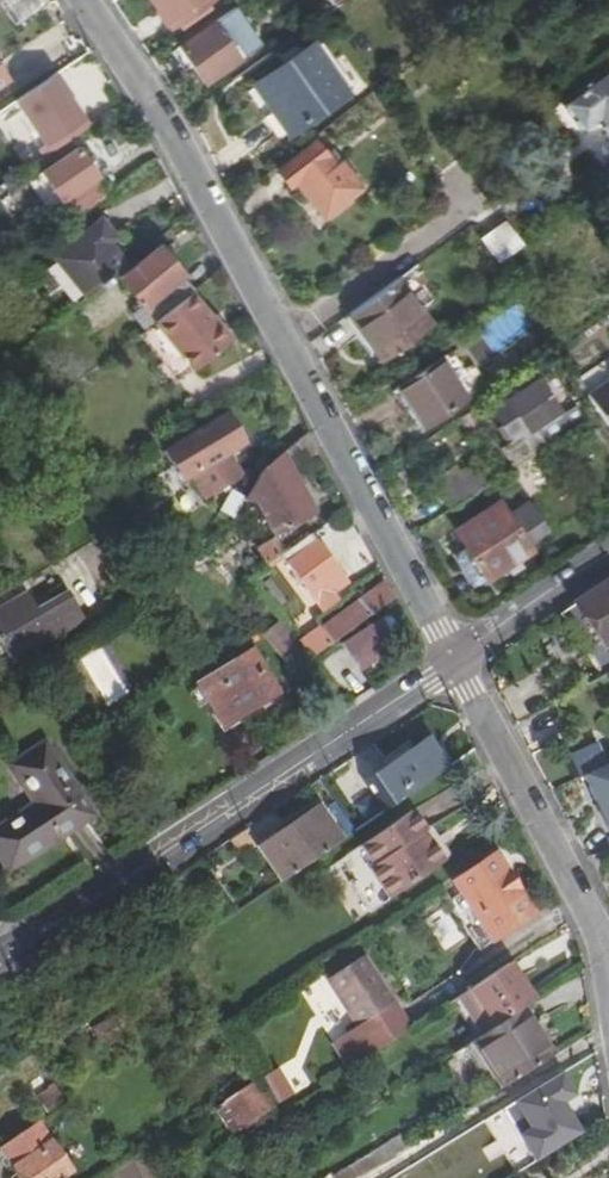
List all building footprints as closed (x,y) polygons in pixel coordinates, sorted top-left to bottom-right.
[(0,1),(15,25),(48,5),(45,0),(2,0),(1,1),(0,1)] [(173,27),(192,14),(196,19),(213,8),(208,1),(209,0),(155,0),(173,27)] [(205,84),(239,61),(215,25),(181,47),(205,84)] [(289,134),(351,91),(316,42),(256,85),(289,134)] [(608,135),(608,67),(560,102),(583,133),(599,121),(608,135)] [(10,84),(0,69),(0,90),(10,84)] [(57,89),(3,126),(23,155),(77,119),(57,89)] [(298,182),(325,217),(362,189),(342,162),(336,167),(317,142),(280,170),(292,187),(298,182)] [(63,202),(99,177),(81,149),(44,173),(63,202)] [(99,177),(63,202),(75,220),(110,195),(99,177)] [(89,294),(131,260),(110,235),(118,229),(106,213),(56,253),(89,294)] [(507,219),(481,238),(498,263),(525,244),(507,219)] [(133,314),(145,331),(156,322),(189,296),(194,292),(182,277),(181,273),(160,246),(120,279),(142,307),(133,314)] [(363,330),(357,334),(378,362),(429,327),(396,281),(352,313),(363,330)] [(199,307),(189,296),(156,322),(194,370),(230,342),(201,305),(199,307)] [(363,330),(352,313),(345,317),(357,334),(363,330)] [(423,424),(465,396),(440,358),(398,386),(423,424)] [(589,395),(608,424),(608,380),(589,395)] [(442,492),(452,508),(587,419),(578,405),(564,415),(539,381),(497,409),(507,422),(499,428),(508,441),(477,461),(456,475),(460,481),(448,488),(442,492)] [(188,477),(202,499),(239,477),(208,425),(178,444),(196,473),(188,477)] [(281,454),(288,469),(318,454),(307,434),(281,454)] [(254,504),(290,484),(294,482),(288,469),(281,454),(260,471),(244,498),(251,502),(254,504)] [(439,475),(448,488),(460,481),(456,475),(477,461),(472,454),(439,475)] [(290,484),(254,504),(271,538),(307,518),(290,484)] [(233,516),(243,500),(229,492),(220,507),(233,516)] [(529,550),(530,549),(509,516),(501,503),(457,530),(466,545),(486,577),(488,579),(508,566),(517,561),(530,552),(529,550)] [(509,516),(530,549),(551,536),(531,503),(509,516)] [(254,554),(261,570),(280,556),(281,557),(305,539),(301,534),(277,553),(270,541),(254,554)] [(346,584),(310,536),(305,539),(281,557),(320,611),(334,601),(331,596),(346,584)] [(473,586),(486,577),(466,545),(453,553),(473,586)] [(521,567),(517,561),(508,566),(512,573),(521,567)] [(558,613),(599,676),(608,671),(608,579),(558,613)] [(326,648),(395,599),(385,581),(322,628),(328,637),(322,642),(326,648)] [(43,609),(34,594),(0,615),(0,617),(7,630),(1,634),(13,655),(41,638),(37,631),(54,622),(58,629),(80,616),(67,594),(43,609)] [(353,672),(397,651),(382,620),(338,641),(353,672)] [(283,623),(264,630),(281,675),(300,668),(283,623)] [(79,656),(101,707),(127,696),(105,644),(79,656)] [(200,685),(224,724),(275,692),(250,652),(200,685)] [(344,687),(359,676),(342,653),(327,665),(344,687)] [(372,778),(391,807),(451,766),(433,738),(372,778)] [(574,778),(603,764),(592,742),(564,756),(574,778)] [(20,778),(54,757),(46,746),(14,769),(20,778)] [(54,757),(20,778),(38,806),(0,832),(0,855),(12,873),(94,818),(54,757)] [(607,834),(608,834),(608,765),(581,778),(607,834)] [(256,849),(278,884),(338,843),(332,835),(315,810),(256,849)] [(421,836),(425,833),(410,813),(344,858),(357,878),(348,884),(369,914),(441,864),(421,836)] [(340,830),(332,835),(338,843),(351,834),(341,819),(335,823),(340,830)] [(489,945),(533,916),(504,872),(497,876),(486,859),(456,880),(465,893),(452,901),(469,929),(475,925),(489,945)] [(442,947),(460,941),(453,922),(435,929),(442,947)] [(464,933),(478,953),(489,945),(475,925),(469,929),(464,933)] [(349,1069),(409,1029),(359,957),(324,980),(355,1026),(331,1043),(349,1069)] [(460,994),(484,1032),(523,1007),(532,1001),(507,963),(469,988),(460,994)] [(534,993),(562,982),(558,971),(535,979),(529,981),(534,993)] [(454,998),(478,1037),(484,1032),(460,994),(454,998)] [(502,1085),(552,1054),(523,1007),(484,1032),(478,1037),(474,1039),(502,1085)] [(37,1102),(58,1092),(43,1062),(22,1072),(37,1102)] [(276,1069),(261,1080),(277,1104),(292,1094),(276,1069)] [(251,1123),(267,1115),(255,1094),(240,1102),(251,1123)] [(555,1143),(582,1127),(573,1111),(546,1128),(555,1143)] [(2,1156),(40,1131),(33,1122),(0,1145),(0,1152),(2,1156)] [(40,1131),(2,1156),(14,1172),(9,1176),(10,1177),(57,1177),(68,1171),(40,1131)] [(406,1146),(397,1132),(332,1174),(334,1177),(355,1177),(406,1146)]
